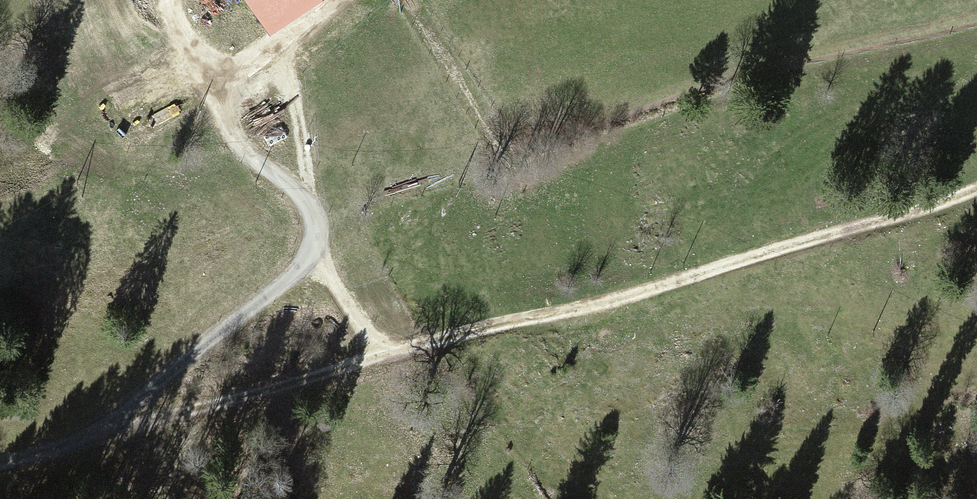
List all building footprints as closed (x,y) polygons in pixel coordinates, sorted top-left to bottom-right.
[(285,37),(337,0),(258,0),(285,37)]
